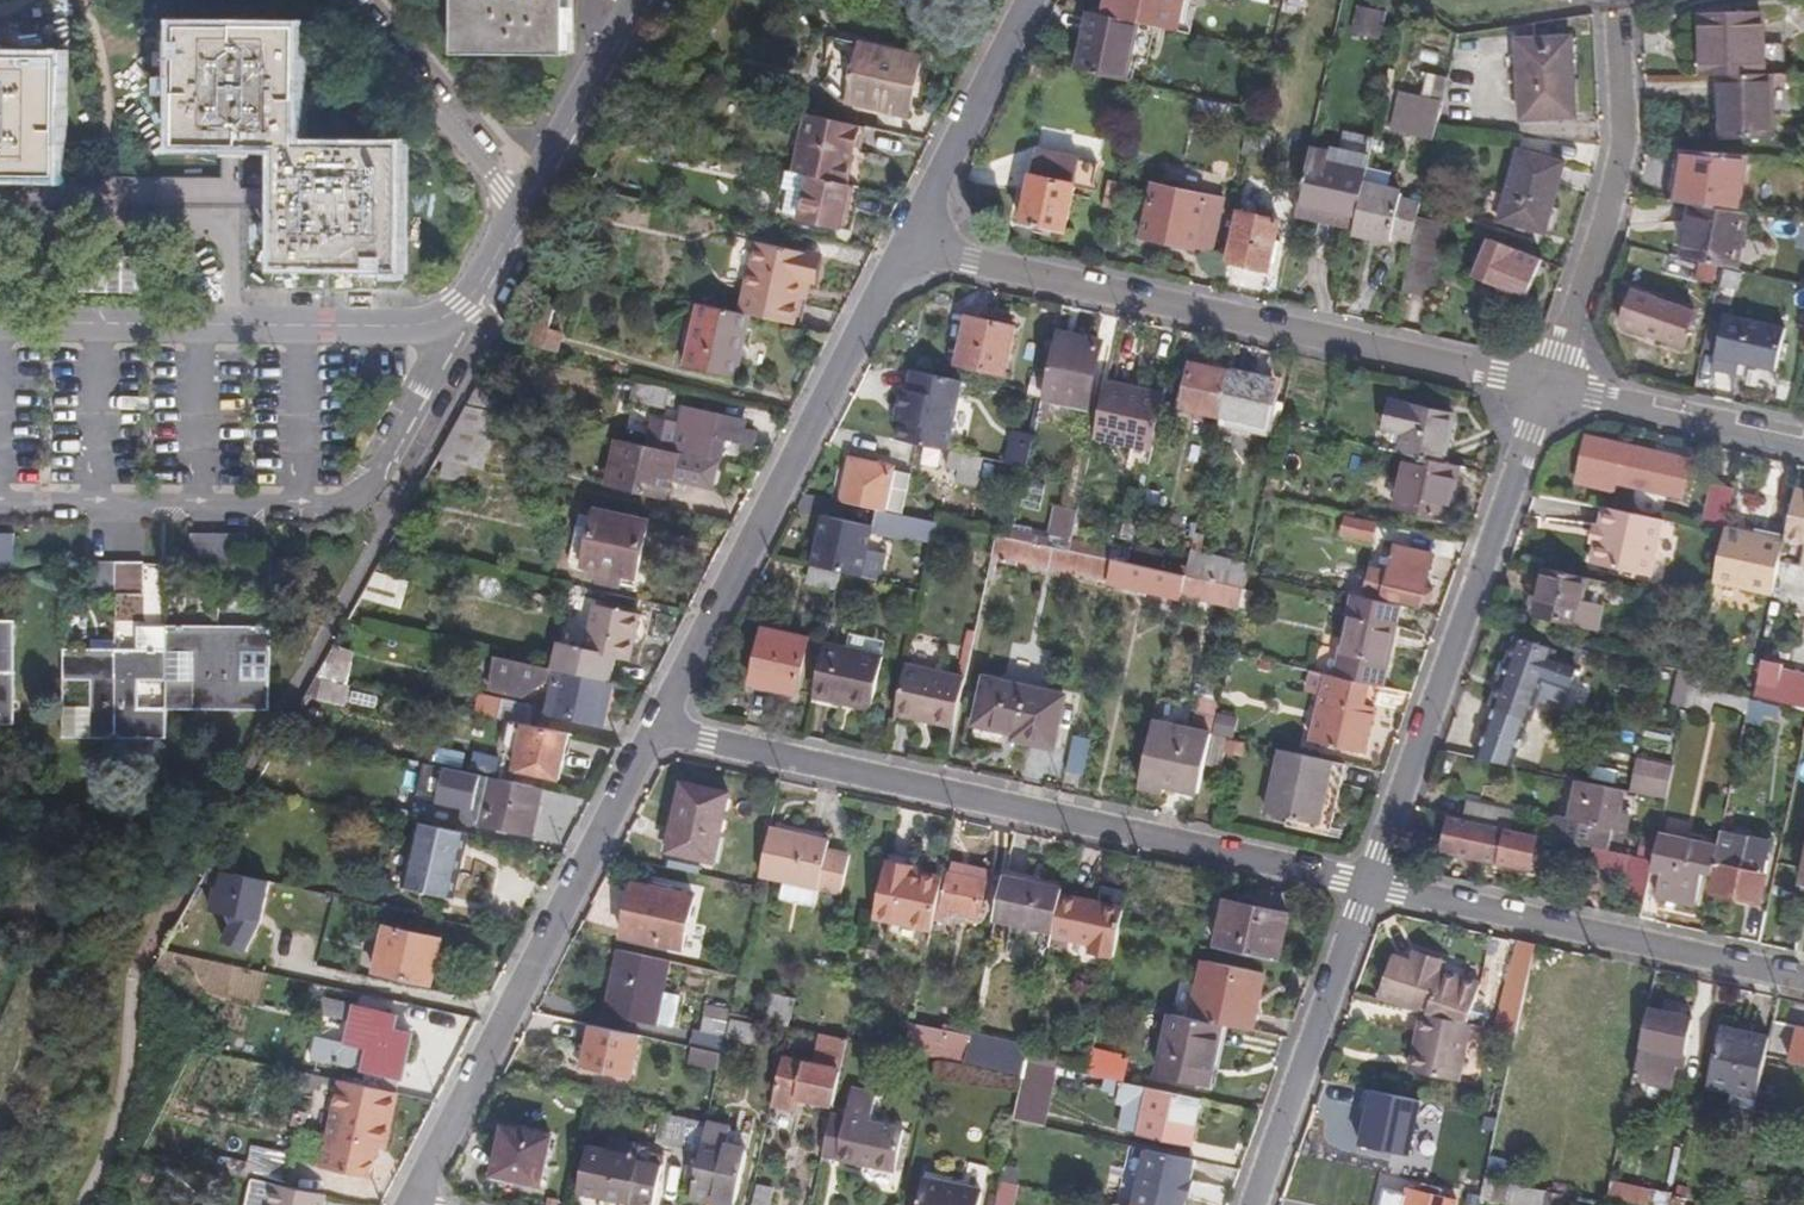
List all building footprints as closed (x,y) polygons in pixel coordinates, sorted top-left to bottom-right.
[(450,55),(563,56),(563,0),(450,0),(450,55)] [(1181,0),(1099,0),(1095,16),(1129,24),(1173,34),(1181,0)] [(1373,43),(1380,15),(1350,8),(1344,36),(1373,43)] [(1116,82),(1129,24),(1095,16),(1081,13),(1074,44),(1068,71),(1116,82)] [(1698,40),(1698,75),(1707,75),(1708,75),(1758,74),(1758,47),(1757,13),(1697,14),(1698,40)] [(294,32),(182,33),(179,154),(231,156),(276,158),(277,199),(277,272),(400,272),(401,152),(297,155),(294,32)] [(1564,70),(1562,36),(1509,39),(1513,117),(1566,114),(1564,70)] [(908,79),(914,52),(853,40),(840,99),(901,112),(908,79)] [(1764,74),(1777,74),(1776,47),(1758,47),(1758,74),(1764,74)] [(0,59),(0,178),(59,178),(60,59),(0,59)] [(1765,137),(1764,74),(1758,74),(1708,75),(1709,103),(1709,138),(1765,137)] [(1426,138),(1439,80),(1421,76),(1416,99),(1391,93),(1383,129),(1426,138)] [(1118,109),(1128,112),(1130,101),(1120,99),(1118,109)] [(1219,109),(1191,103),(1188,114),(1217,121),(1219,109)] [(855,124),(803,113),(791,172),(843,182),(847,166),(850,149),(855,124)] [(857,151),(863,125),(855,124),(850,149),(857,151)] [(1086,163),(1090,143),(1032,131),(1028,151),(1086,163)] [(1343,146),(1371,149),(1372,134),(1344,131),(1343,146)] [(1356,182),(1359,173),(1329,169),(1331,149),(1323,147),(1322,153),(1303,149),(1291,203),(1349,216),(1356,182)] [(1549,186),(1556,160),(1510,147),(1490,217),(1536,230),(1549,186)] [(1359,173),(1362,156),(1331,149),(1329,169),(1359,173)] [(1733,158),(1677,150),(1673,174),(1668,204),(1681,206),(1724,213),(1733,158)] [(1031,228),(1054,233),(1064,188),(1080,191),(1086,163),(1028,151),(1013,225),(1031,228)] [(841,202),(845,183),(843,182),(791,172),(782,170),(778,188),(784,189),(779,213),(837,224),(841,202)] [(1410,216),(1414,199),(1392,195),(1393,190),(1356,182),(1349,216),(1346,228),(1345,233),(1362,237),(1383,241),(1384,236),(1404,241),(1410,216)] [(1186,250),(1187,247),(1204,251),(1214,204),(1143,188),(1132,239),(1155,243),(1186,250)] [(1349,216),(1291,203),(1288,216),(1314,221),(1346,228),(1349,216)] [(1678,225),(1673,258),(1675,259),(1711,264),(1727,267),(1735,214),(1724,213),(1681,206),(1678,225)] [(1261,274),(1271,224),(1232,216),(1221,265),(1243,270),(1261,274)] [(1404,241),(1393,295),(1422,301),(1426,280),(1419,278),(1422,264),(1429,266),(1439,223),(1410,216),(1404,241)] [(738,313),(791,322),(793,309),(795,296),(798,277),(805,279),(810,251),(751,240),(738,313)] [(1522,287),(1532,261),(1482,241),(1467,279),(1494,290),(1491,300),(1509,307),(1516,304),(1522,287)] [(819,252),(810,251),(805,279),(814,280),(819,252)] [(1675,259),(1673,258),(1663,257),(1662,267),(1674,269),(1675,259)] [(1419,278),(1426,280),(1429,266),(1422,264),(1419,278)] [(798,277),(795,296),(802,297),(805,279),(798,277)] [(1641,308),(1644,297),(1625,290),(1621,301),(1641,308)] [(1686,314),(1644,297),(1641,308),(1621,301),(1617,310),(1612,322),(1674,346),(1686,314)] [(534,305),(525,345),(553,351),(557,333),(544,330),(549,308),(534,305)] [(730,367),(732,356),(717,353),(719,341),(725,343),(729,321),(689,312),(677,366),(728,377),(730,367)] [(950,366),(998,376),(1008,326),(993,323),(960,316),(950,366)] [(1764,374),(1775,331),(1717,317),(1704,370),(1726,376),(1728,365),(1742,369),(1764,374)] [(717,353),(732,356),(740,323),(729,321),(725,343),(719,341),(717,353)] [(1048,337),(1040,374),(1038,384),(1080,393),(1090,346),(1069,342),(1048,337)] [(517,354),(496,349),(489,384),(479,382),(475,400),(488,402),(492,386),(510,390),(518,354),(517,354)] [(1221,373),(1223,366),(1212,364),(1201,362),(1200,367),(1182,363),(1173,404),(1213,413),(1221,373)] [(1026,372),(1020,399),(1034,401),(1038,384),(1040,374),(1026,372)] [(939,453),(954,384),(901,373),(896,393),(891,391),(887,407),(884,422),(891,423),(887,441),(937,452),(939,453)] [(1246,378),(1221,373),(1213,413),(1210,424),(1254,434),(1265,382),(1246,378)] [(1129,383),(1099,376),(1086,437),(1120,444),(1117,458),(1141,463),(1158,389),(1129,383)] [(658,408),(662,388),(661,387),(616,377),(612,394),(628,398),(627,401),(658,408)] [(1400,428),(1395,449),(1400,450),(1435,458),(1441,428),(1445,411),(1382,398),(1377,423),(1400,428)] [(494,410),(462,402),(431,458),(439,459),(464,466),(479,469),(496,410),(494,410)] [(724,439),(754,445),(757,433),(743,430),(745,418),(679,404),(670,443),(721,454),(724,439)] [(1002,433),(1001,440),(1009,442),(1008,446),(1021,448),(1023,438),(1002,433)] [(1641,449),(1582,436),(1577,439),(1568,480),(1604,488),(1607,478),(1673,495),(1681,457),(1641,449)] [(679,468),(682,453),(682,452),(616,438),(606,483),(657,494),(661,477),(676,480),(679,468)] [(1001,440),(995,465),(1016,469),(1021,448),(1008,446),(1009,442),(1001,440)] [(1446,482),(1451,461),(1435,458),(1400,450),(1389,503),(1440,514),(1446,482)] [(939,453),(937,452),(934,467),(945,469),(943,480),(962,484),(968,459),(939,453)] [(836,472),(830,500),(867,508),(873,509),(882,471),(883,466),(839,457),(836,472)] [(464,466),(439,459),(436,476),(461,481),(464,466)] [(893,514),(901,475),(882,471),(873,509),(893,514)] [(1695,531),(1716,536),(1727,488),(1705,483),(1695,531)] [(1803,552),(1803,499),(1785,495),(1774,548),(1770,568),(1792,572),(1797,551),(1803,552)] [(1652,521),(1593,507),(1591,517),(1589,528),(1584,546),(1580,563),(1639,576),(1652,521)] [(873,509),(867,508),(863,525),(899,533),(899,529),(925,535),(928,521),(893,514),(873,509)] [(593,511),(592,517),(582,561),(581,567),(599,571),(596,581),(610,584),(612,574),(631,578),(638,548),(644,522),(593,511)] [(1041,540),(1040,548),(1059,552),(1067,515),(1048,511),(1041,540)] [(808,535),(802,564),(832,571),(874,580),(879,559),(853,553),(860,524),(813,513),(808,535)] [(582,561),(592,517),(578,514),(568,558),(582,561)] [(1354,538),(1425,554),(1428,540),(1357,524),(1354,538)] [(1579,544),(1584,546),(1589,528),(1583,527),(1579,544)] [(0,531),(0,566),(14,566),(14,531),(0,531)] [(1004,532),(1002,540),(1023,544),(1025,536),(1004,532)] [(219,565),(219,533),(191,533),(191,564),(219,565)] [(247,533),(219,533),(219,565),(247,565),(247,533)] [(1751,543),(1752,535),(1744,533),(1742,541),(1751,543)] [(1706,584),(1764,597),(1770,568),(1774,548),(1769,547),(1771,539),(1752,535),(1751,543),(1742,541),(1727,538),(1716,536),(1706,584)] [(1002,540),(988,536),(983,558),(1099,583),(1103,562),(1059,552),(1040,548),(1023,544),(1002,540)] [(1025,536),(1023,544),(1040,548),(1041,540),(1025,536)] [(1373,598),(1413,606),(1418,579),(1423,558),(1384,550),(1380,571),(1372,569),(1369,584),(1376,585),(1373,598)] [(1180,557),(1176,578),(1235,590),(1239,570),(1180,557)] [(88,593),(116,593),(116,561),(89,561),(88,593)] [(143,561),(116,561),(116,593),(143,594),(143,561)] [(1103,562),(1099,583),(1171,599),(1172,595),(1176,578),(1103,562)] [(832,571),(802,564),(796,592),(826,599),(832,571)] [(79,566),(64,565),(63,596),(79,596),(79,566)] [(1581,580),(1535,571),(1533,581),(1531,592),(1523,591),(1522,599),(1528,600),(1527,610),(1592,623),(1595,609),(1576,605),(1581,580)] [(380,602),(398,606),(403,582),(386,578),(380,602)] [(1176,578),(1172,595),(1231,608),(1234,595),(1235,590),(1176,578)] [(1576,605),(1595,609),(1600,584),(1581,580),(1576,605)] [(1234,595),(1231,608),(1230,612),(1240,614),(1244,597),(1234,595)] [(1327,677),(1371,687),(1382,640),(1389,609),(1344,599),(1327,677)] [(557,672),(591,679),(597,654),(612,657),(617,630),(620,615),(578,605),(570,648),(562,647),(557,672)] [(14,670),(14,618),(0,618),(0,670),(14,670)] [(219,622),(167,622),(167,646),(167,677),(167,705),(167,707),(219,707),(219,622)] [(272,622),(219,622),(219,707),(272,707),(272,622)] [(365,630),(339,623),(309,676),(314,678),(336,683),(365,630)] [(825,646),(875,656),(878,639),(829,629),(825,646)] [(763,690),(786,695),(798,640),(754,630),(743,686),(763,690)] [(1503,768),(1529,694),(1555,704),(1568,668),(1550,661),(1552,657),(1507,640),(1495,672),(1463,759),(1503,768)] [(819,645),(807,702),(820,705),(831,707),(833,700),(864,706),(875,656),(825,646),(819,645)] [(64,736),(116,736),(116,646),(65,646),(64,736)] [(167,677),(167,646),(116,646),(116,736),(167,736),(167,707),(167,705),(141,705),(141,677),(167,677)] [(557,672),(489,657),(483,684),(514,691),(534,682),(543,687),(548,689),(543,713),(583,722),(586,702),(590,683),(591,679),(557,672)] [(1803,713),(1803,708),(1803,697),(1766,689),(1771,668),(1754,664),(1746,700),(1772,706),(1803,713)] [(14,722),(14,670),(0,670),(0,722),(14,722)] [(900,671),(888,721),(919,728),(947,735),(958,685),(900,671)] [(1681,709),(1685,687),(1688,674),(1673,671),(1665,706),(1681,709)] [(1702,691),(1705,678),(1688,674),(1685,687),(1702,691)] [(1363,724),(1371,687),(1327,677),(1316,675),(1302,741),(1357,753),(1363,724)] [(336,683),(314,678),(313,686),(341,693),(341,692),(343,684),(336,683)] [(647,693),(649,690),(598,679),(591,679),(590,683),(647,693)] [(966,733),(1044,750),(1055,700),(977,682),(966,733)] [(341,693),(313,686),(312,688),(310,697),(338,703),(341,693)] [(548,689),(543,687),(537,711),(543,713),(548,689)] [(1741,712),(1744,700),(1702,691),(1685,687),(1681,709),(1706,715),(1708,705),(1741,712)] [(470,691),(465,713),(505,721),(521,725),(525,704),(470,691)] [(833,700),(831,707),(863,714),(864,706),(833,700)] [(1769,718),(1772,706),(1746,700),(1744,700),(1741,712),(1739,721),(1752,724),(1754,715),(1769,718)] [(1225,736),(1230,712),(1208,708),(1203,732),(1225,736)] [(558,750),(562,734),(521,725),(505,721),(504,735),(517,746),(515,762),(554,771),(558,750)] [(1143,722),(1129,786),(1157,792),(1158,786),(1174,790),(1189,793),(1202,735),(1143,722)] [(1217,770),(1220,753),(1222,741),(1205,737),(1199,767),(1217,770)] [(1222,741),(1220,753),(1231,756),(1233,743),(1222,741)] [(1066,742),(1060,774),(1067,775),(1075,777),(1081,745),(1066,742)] [(1325,806),(1334,763),(1272,750),(1258,814),(1278,818),(1303,823),(1301,832),(1319,836),(1325,806)] [(1626,793),(1658,799),(1666,764),(1633,757),(1626,793)] [(536,789),(480,777),(417,763),(410,794),(432,799),(431,803),(457,808),(455,820),(526,836),(532,808),(536,789)] [(706,863),(720,794),(672,784),(665,818),(658,853),(706,863)] [(1614,794),(1569,785),(1566,802),(1562,822),(1546,819),(1541,823),(1536,840),(1570,847),(1597,853),(1602,830),(1618,833),(1621,818),(1609,815),(1614,794)] [(1459,804),(1456,822),(1502,832),(1506,814),(1459,804)] [(1276,827),(1301,832),(1303,823),(1278,818),(1276,827)] [(1456,822),(1452,821),(1448,840),(1445,855),(1521,871),(1528,837),(1502,832),(1456,822)] [(463,833),(414,822),(400,887),(448,898),(455,867),(463,833)] [(761,829),(751,876),(775,881),(771,898),(800,904),(804,887),(811,888),(811,886),(818,852),(821,841),(785,834),(761,829)] [(1707,853),(1704,865),(1708,866),(1702,895),(1719,898),(1748,905),(1756,864),(1740,861),(1743,845),(1710,838),(1707,853)] [(1793,889),(1803,892),(1803,838),(1793,889)] [(1688,876),(1702,879),(1704,865),(1707,853),(1649,841),(1647,846),(1645,860),(1644,863),(1641,878),(1647,880),(1644,898),(1662,902),(1682,906),(1688,876)] [(1625,856),(1645,860),(1647,846),(1628,842),(1625,856)] [(1567,863),(1604,871),(1608,855),(1597,853),(1570,847),(1567,863)] [(818,852),(811,886),(831,890),(838,857),(818,852)] [(879,854),(866,914),(924,927),(927,916),(935,878),(913,873),(900,870),(903,859),(891,857),(879,854)] [(1604,871),(1623,875),(1626,859),(1608,855),(1604,871)] [(900,870),(913,873),(916,862),(903,859),(900,870)] [(1619,897),(1636,900),(1641,878),(1644,863),(1626,859),(1623,875),(1619,897)] [(956,876),(958,863),(945,860),(943,873),(956,876)] [(935,878),(927,916),(936,918),(938,911),(971,918),(982,868),(969,865),(958,863),(956,876),(943,873),(941,879),(935,878)] [(229,903),(234,878),(214,873),(209,898),(229,903)] [(997,874),(995,882),(1054,895),(1055,887),(1023,880),(997,874)] [(995,882),(986,921),(1045,934),(1053,898),(1054,895),(995,882)] [(613,938),(670,950),(682,897),(625,884),(621,903),(613,938)] [(1093,892),(1090,906),(1114,912),(1117,897),(1093,892)] [(1053,898),(1045,934),(1085,942),(1083,952),(1105,956),(1111,928),(1114,912),(1090,906),(1073,902),(1053,898)] [(1205,950),(1267,964),(1278,917),(1252,911),(1216,903),(1205,950)] [(220,957),(231,927),(215,921),(208,941),(209,942),(206,951),(220,957)] [(367,972),(421,984),(426,962),(432,938),(378,925),(367,972)] [(1528,946),(1510,942),(1491,1031),(1509,1035),(1515,1004),(1528,946)] [(661,964),(609,952),(604,977),(595,1016),(647,1028),(647,1026),(654,995),(661,964)] [(1374,1000),(1427,1016),(1464,1024),(1475,985),(1435,972),(1438,964),(1409,954),(1405,963),(1387,957),(1381,976),(1374,1000)] [(259,1004),(269,978),(213,957),(204,984),(259,1004)] [(1219,1027),(1240,1031),(1246,1007),(1252,974),(1195,962),(1183,1019),(1210,1025),(1219,1027)] [(667,1031),(674,999),(654,995),(647,1026),(667,1031)] [(358,1086),(392,1093),(396,1076),(400,1077),(406,1052),(410,1035),(392,1031),(396,1013),(323,997),(319,1012),(351,1019),(346,1042),(317,1035),(312,1057),(362,1068),(358,1086)] [(742,1020),(780,1029),(785,1005),(760,999),(757,1011),(745,1008),(742,1020)] [(1509,1035),(1504,1054),(1566,1068),(1576,1020),(1554,1016),(1555,1012),(1548,1010),(1548,1008),(1540,1007),(1530,1004),(1529,1007),(1515,1004),(1509,1035)] [(693,1032),(717,1036),(722,1011),(695,1005),(693,1013),(696,1013),(693,1032)] [(1640,1011),(1626,1080),(1660,1087),(1665,1065),(1674,1067),(1684,1020),(1666,1016),(1640,1011)] [(1427,1016),(1416,1014),(1410,1042),(1404,1070),(1455,1081),(1467,1025),(1464,1024),(1427,1016)] [(1210,1025),(1183,1019),(1162,1015),(1149,1074),(1198,1084),(1210,1025)] [(1803,1067),(1803,1025),(1797,1024),(1793,1026),(1788,1049),(1786,1063),(1803,1067)] [(721,1025),(718,1040),(743,1046),(747,1030),(721,1025)] [(923,1038),(925,1030),(904,1025),(899,1049),(938,1057),(941,1042),(923,1038)] [(1212,1061),(1219,1027),(1210,1025),(1198,1084),(1207,1086),(1212,1061)] [(632,1037),(592,1028),(587,1051),(583,1070),(623,1078),(632,1037)] [(1701,1084),(1749,1094),(1760,1038),(1737,1033),(1713,1028),(1701,1084)] [(684,1048),(713,1054),(717,1036),(693,1032),(684,1030),(680,1047),(684,1048)] [(948,1031),(941,1061),(955,1064),(960,1041),(962,1034),(948,1031)] [(772,1059),(762,1105),(785,1110),(787,1099),(823,1107),(837,1042),(812,1036),(805,1066),(772,1059)] [(960,1041),(955,1064),(1014,1077),(1017,1061),(1020,1049),(993,1044),(992,1048),(960,1041)] [(681,1064),(710,1070),(713,1054),(684,1048),(681,1064)] [(1017,1061),(1014,1077),(1005,1119),(1039,1127),(1051,1069),(1079,1075),(1082,1058),(1052,1051),(1048,1068),(1017,1061)] [(1083,1056),(1082,1058),(1079,1075),(1114,1082),(1118,1063),(1083,1056)] [(318,1077),(288,1070),(284,1086),(314,1092),(316,1087),(318,1077)] [(318,1077),(316,1087),(335,1091),(337,1081),(318,1077)] [(387,1116),(392,1093),(358,1086),(337,1081),(335,1091),(317,1169),(362,1179),(369,1147),(379,1150),(387,1116)] [(1186,1122),(1191,1100),(1116,1083),(1112,1103),(1119,1104),(1114,1127),(1182,1142),(1186,1122)] [(1366,1089),(1362,1147),(1418,1151),(1422,1093),(1366,1089)] [(821,1118),(812,1159),(843,1165),(882,1173),(890,1133),(859,1126),(864,1097),(841,1093),(836,1121),(821,1118)] [(696,1127),(654,1118),(648,1146),(691,1154),(693,1143),(696,1127)] [(484,1179),(531,1189),(541,1143),(495,1132),(490,1155),(484,1179)] [(681,1202),(695,1204),(698,1204),(699,1200),(718,1204),(721,1204),(726,1204),(737,1152),(693,1143),(691,1154),(681,1202)] [(659,1155),(606,1144),(603,1155),(586,1152),(576,1197),(614,1204),(648,1204),(659,1155)] [(291,1188),(299,1156),(252,1146),(249,1163),(214,1155),(211,1170),(248,1179),(291,1188)] [(1176,1201),(1179,1202),(1181,1192),(1183,1184),(1180,1184),(1184,1163),(1138,1152),(1126,1204),(1175,1204),(1176,1201)] [(1013,1185),(1016,1170),(997,1165),(994,1181),(1013,1185)] [(142,1190),(148,1176),(139,1171),(132,1185),(142,1190)] [(248,1179),(242,1204),(313,1204),(316,1194),(291,1188),(248,1179)] [(970,1193),(912,1180),(906,1204),(967,1204),(970,1193)] [(1015,1187),(994,1182),(988,1204),(1010,1204),(1015,1187)] [(1538,1193),(1487,1183),(1486,1183),(1482,1201),(1500,1204),(1535,1204),(1538,1193)] [(1597,1204),(1601,1204),(1661,1204),(1663,1198),(1602,1184),(1597,1204)] [(1457,1198),(1410,1187),(1406,1204),(1455,1204),(1457,1198)] [(763,1193),(746,1190),(742,1204),(760,1204),(763,1193)]
